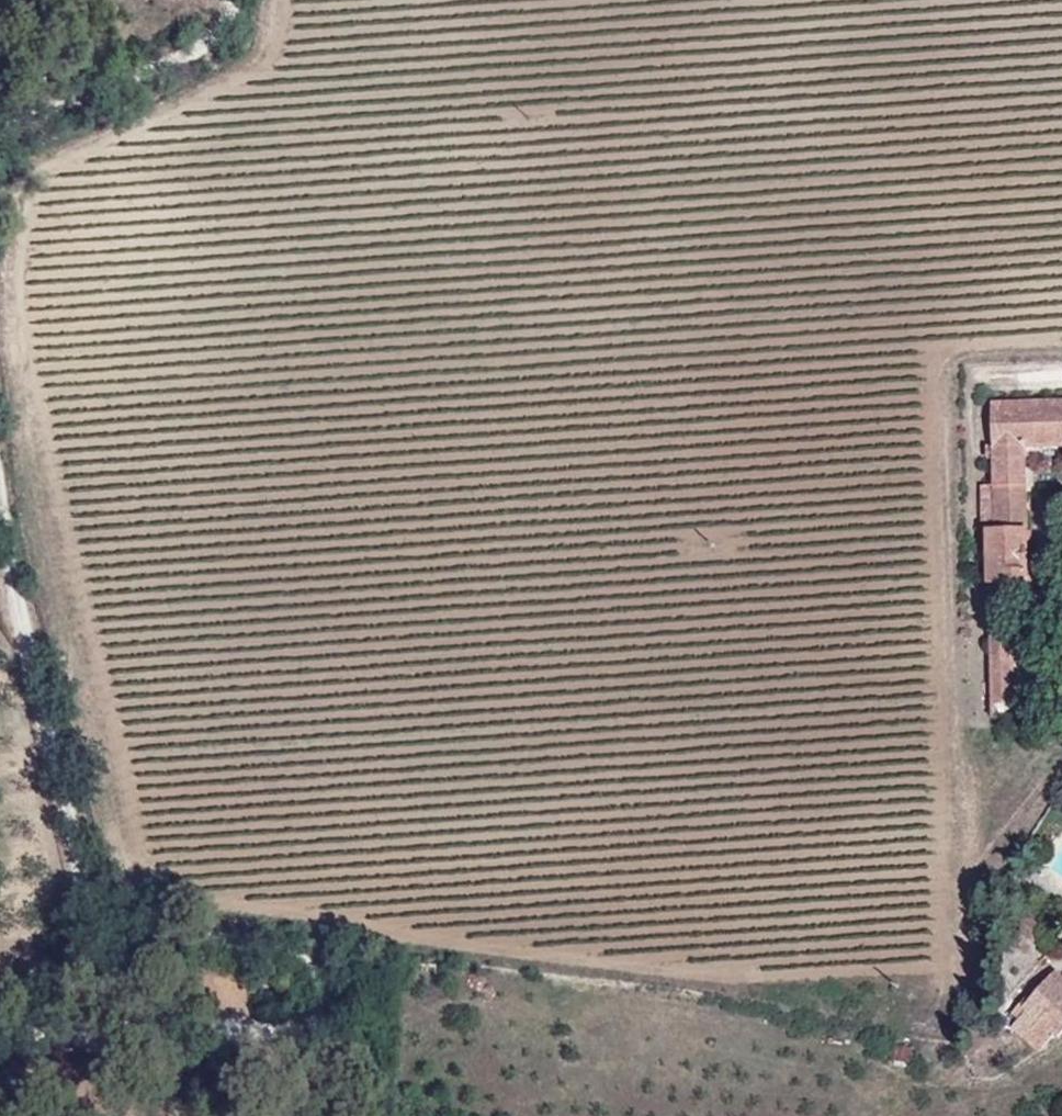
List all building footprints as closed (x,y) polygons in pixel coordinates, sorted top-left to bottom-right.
[(992,401),(996,529),(988,529),(993,718),(997,718),(998,702),(1015,702),(1014,657),(1010,656),(1007,581),(1031,581),(1025,446),(1061,445),(1061,399),(992,401)] [(1044,926),(1023,912),(1013,927),(1035,940),(1044,926)] [(1055,977),(1026,1008),(1028,1011),(1014,1026),(1039,1050),(1055,1035),(1057,1036),(1061,1031),(1061,983),(1055,977)]
